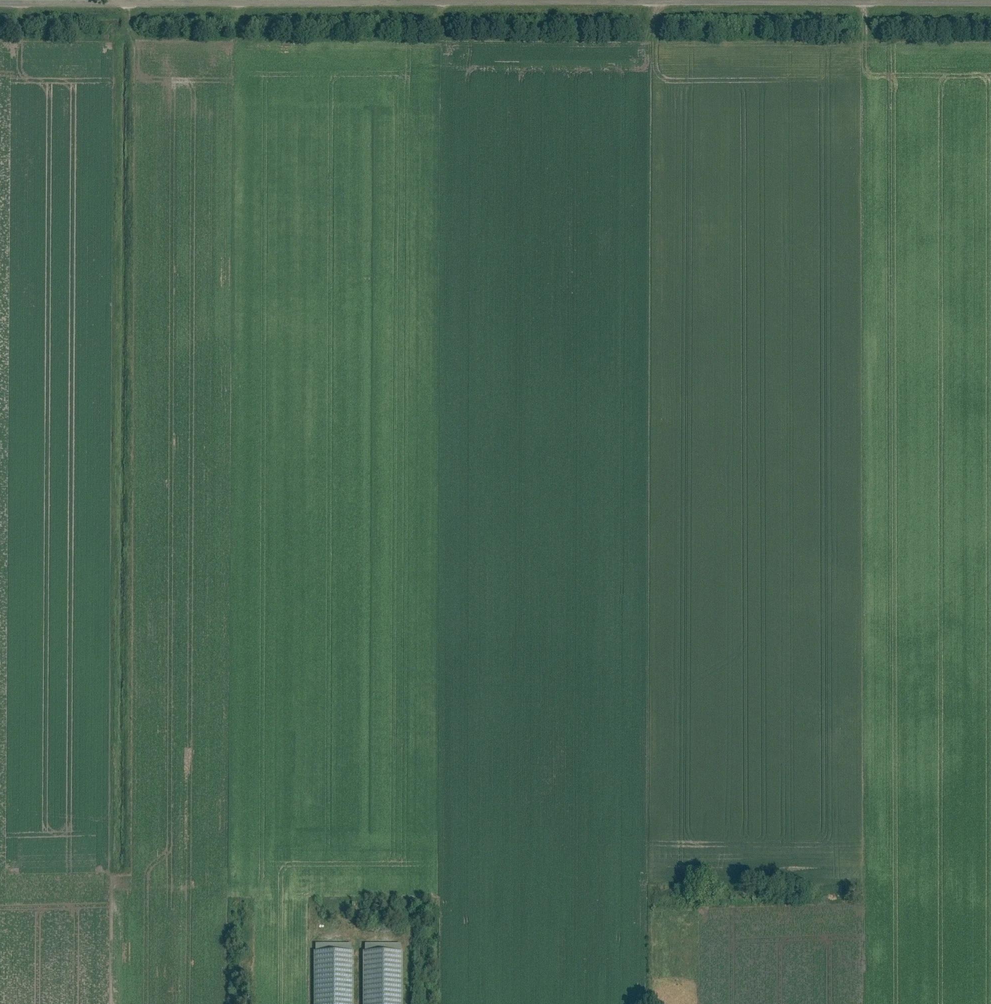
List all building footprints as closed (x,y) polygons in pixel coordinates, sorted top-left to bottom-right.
[(352,944),(314,944),(314,996),(326,996),(326,1002),(334,1002),(334,1003),(352,1003),(352,944)] [(401,944),(364,944),(363,1003),(400,1003),(401,944)]
